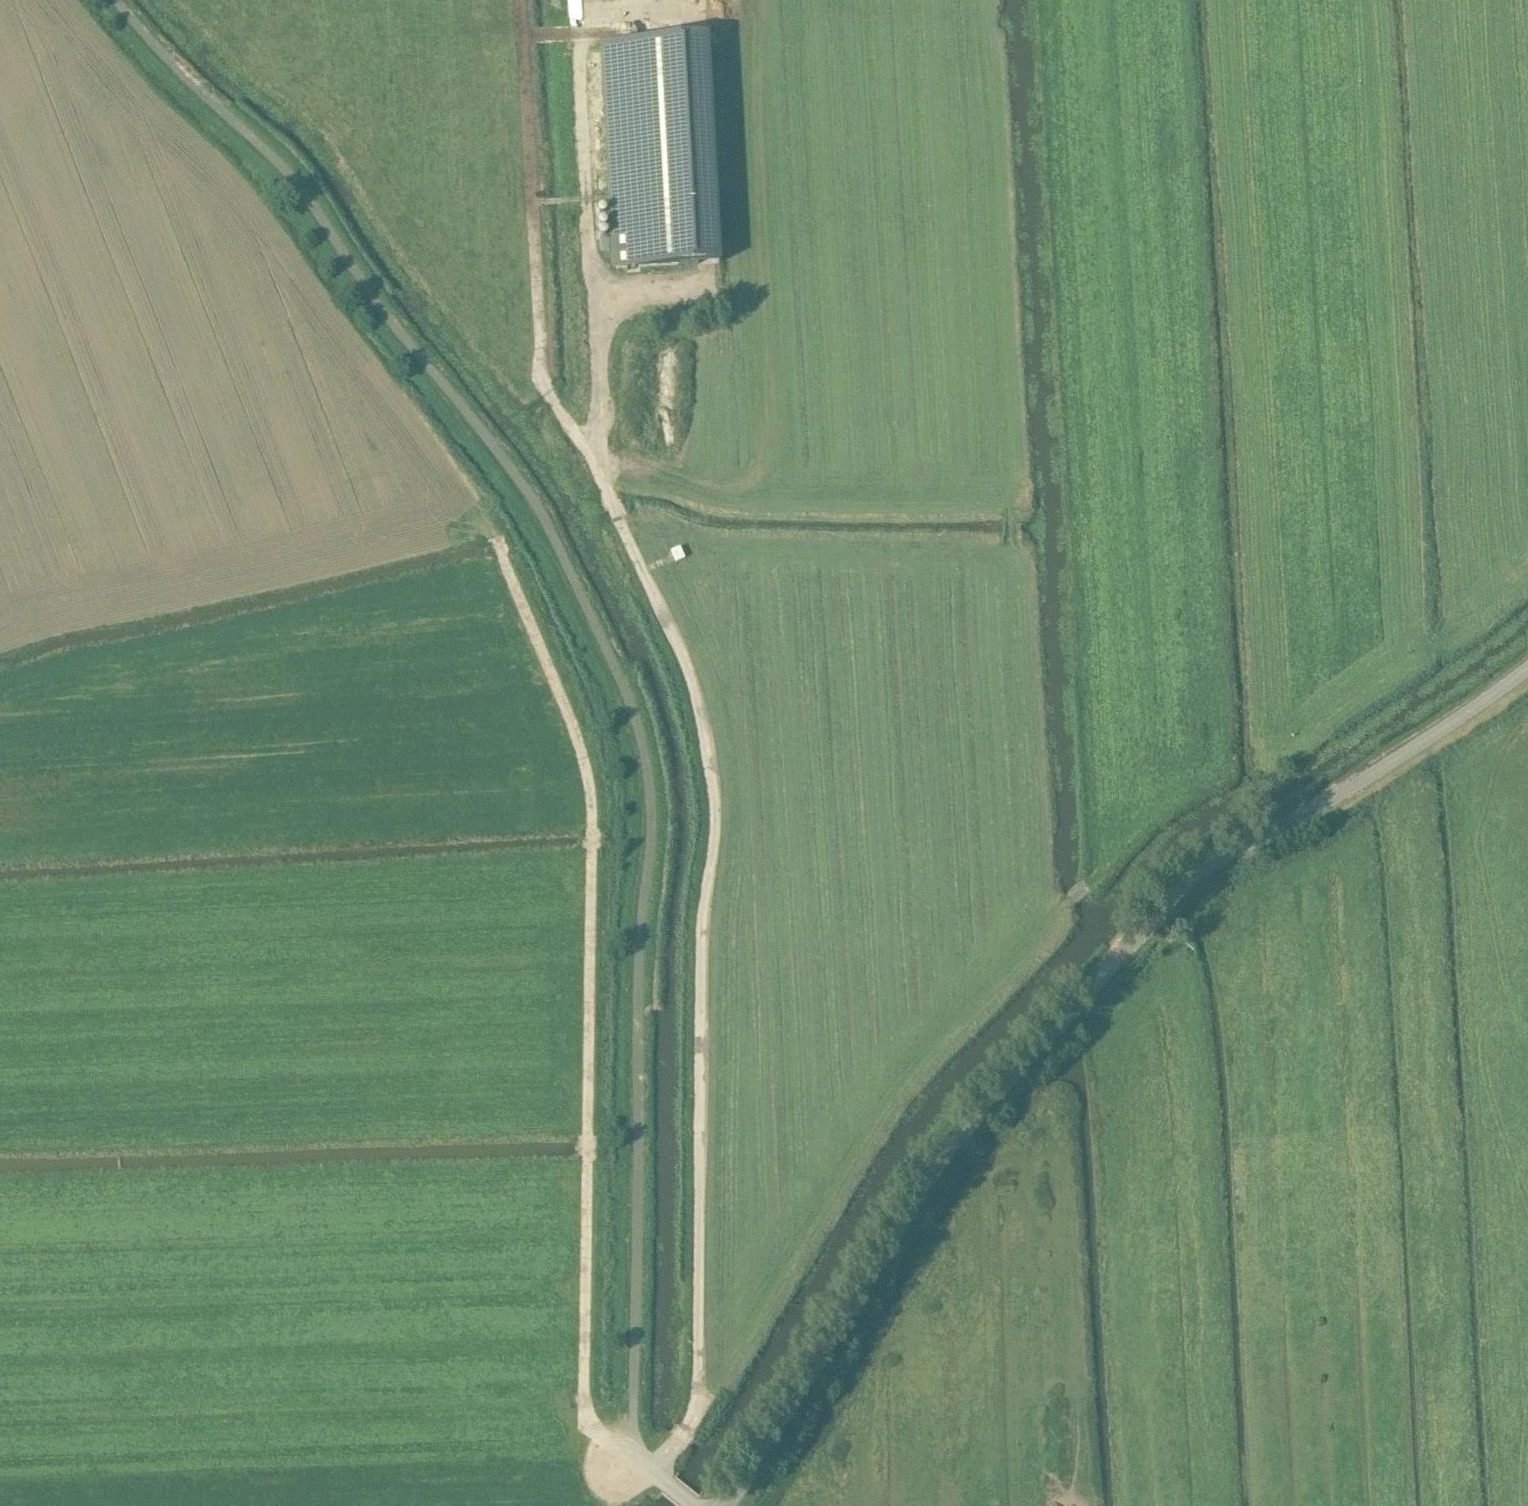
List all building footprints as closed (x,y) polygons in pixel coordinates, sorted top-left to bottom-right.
[(708,38),(604,43),(616,268),(720,263),(708,38)] [(609,238),(599,239),(600,251),(609,250),(609,238)] [(680,547),(671,551),(676,562),(685,558),(680,547)]
